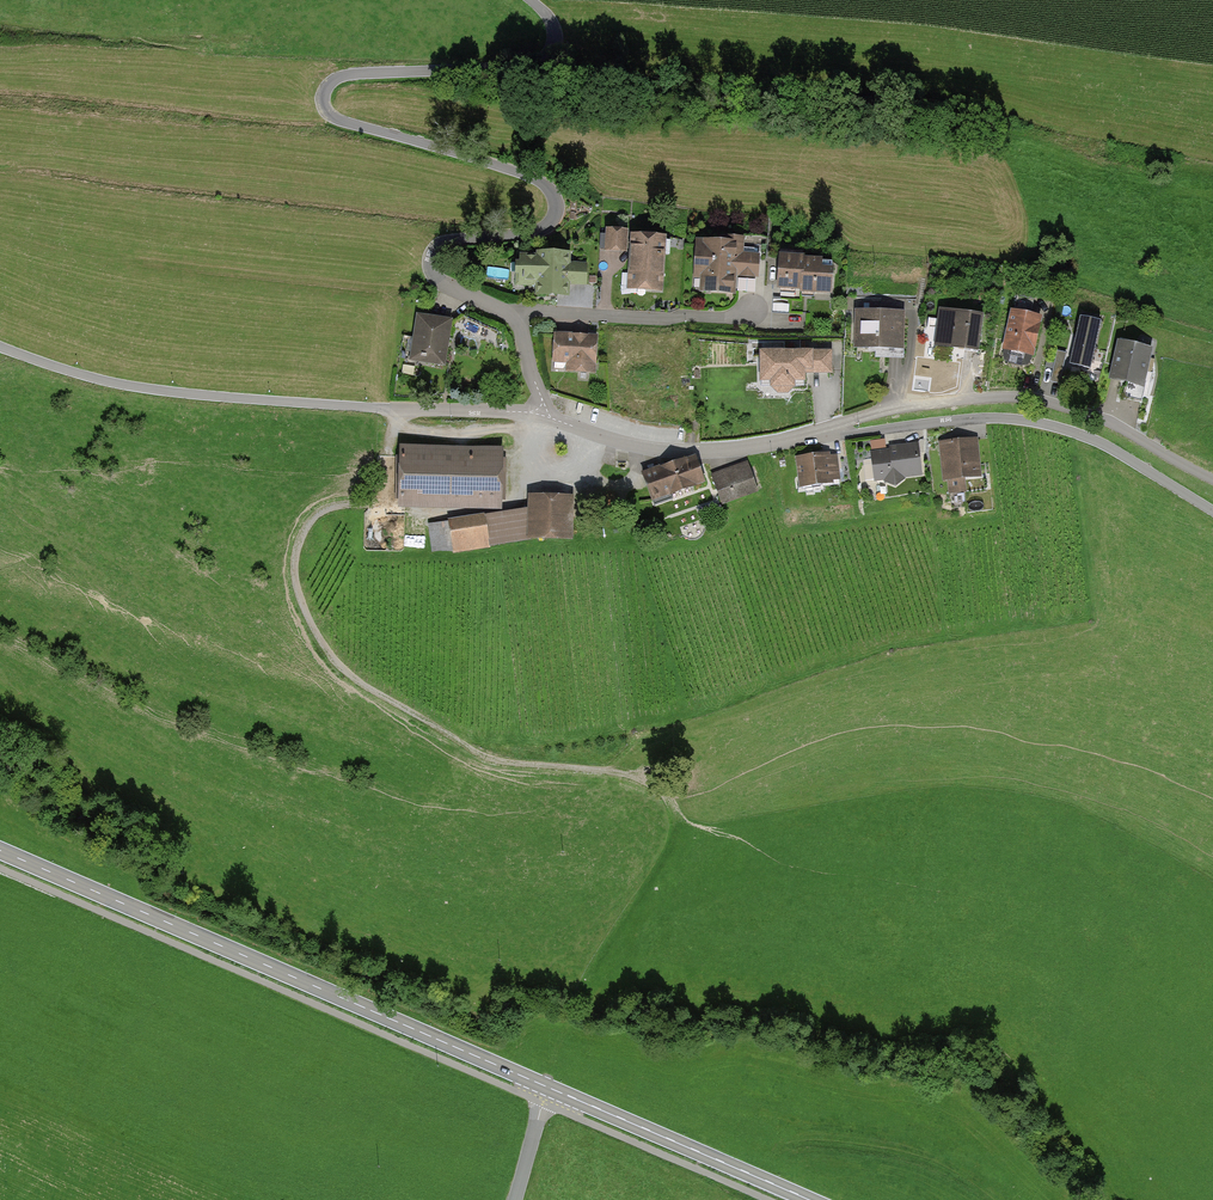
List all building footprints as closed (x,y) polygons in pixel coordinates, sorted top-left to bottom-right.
[(625,231),(604,230),(603,251),(624,252),(625,231)] [(660,293),(663,235),(632,234),(630,291),(660,293)] [(741,242),(694,240),(692,273),(702,274),(701,294),(731,295),(732,275),(757,276),(758,254),(741,254),(741,242)] [(535,259),(513,259),(513,288),(534,288),(534,298),(566,298),(566,284),(586,284),(587,263),(566,263),(566,252),(535,252),(535,259)] [(831,292),(832,263),(800,261),(800,258),(777,257),(776,286),(799,287),(798,290),(831,292)] [(980,314),(938,310),(935,344),(976,349),(980,314)] [(1041,316),(1010,310),(1003,349),(1033,355),(1041,316)] [(903,311),(853,311),(853,347),(903,347),(903,311)] [(450,321),(416,316),(410,361),(444,365),(450,321)] [(1098,321),(1079,317),(1069,363),(1089,367),(1098,321)] [(595,338),(552,336),(550,369),(593,371),(595,338)] [(1152,350),(1117,342),(1108,379),(1144,387),(1152,350)] [(1065,353),(1057,351),(1050,381),(1059,383),(1065,353)] [(830,352),(762,353),(762,379),(772,379),(772,385),(778,392),(787,392),(792,386),(804,385),(804,369),(810,369),(810,372),(831,371),(830,352)] [(918,474),(914,446),(876,451),(875,439),(856,441),(858,458),(870,456),(873,479),(918,474)] [(976,441),(942,442),(944,476),(948,476),(949,489),(962,489),(961,475),(978,474),(976,441)] [(827,454),(795,457),(798,486),(830,482),(827,454)] [(501,459),(401,456),(400,500),(455,502),(455,498),(500,500),(501,459)] [(701,482),(693,457),(640,474),(648,499),(701,482)] [(746,464),(712,476),(719,498),(754,486),(746,464)] [(526,511),(448,522),(452,548),(533,537),(568,538),(569,497),(526,496),(526,511)]
